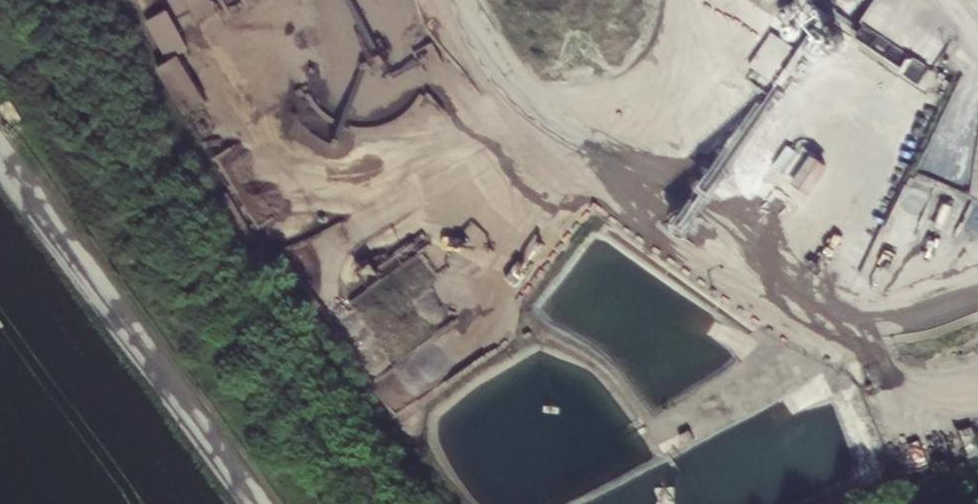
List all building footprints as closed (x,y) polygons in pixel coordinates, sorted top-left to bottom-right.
[(219,4),(217,0),(191,0),(198,15),(219,4)] [(898,0),(875,0),(863,23),(880,32),(898,0)] [(162,57),(185,46),(168,8),(144,19),(162,57)] [(749,63),(768,78),(791,48),(772,33),(749,63)] [(183,113),(206,99),(178,53),(155,67),(183,113)] [(777,170),(811,194),(831,167),(797,143),(777,170)]
